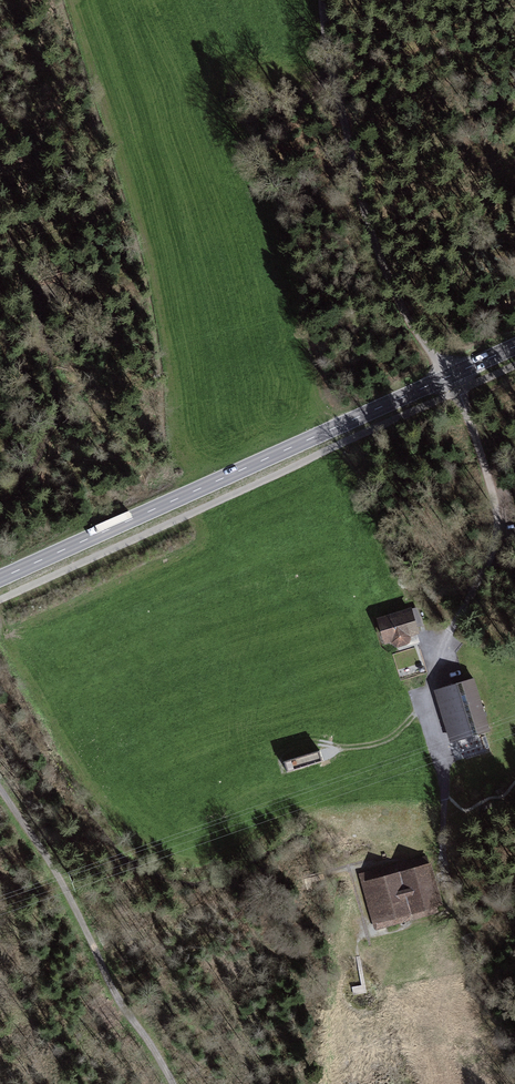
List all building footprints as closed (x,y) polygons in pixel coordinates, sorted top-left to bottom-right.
[(375,623),(383,649),(391,646),(397,650),(407,647),(411,640),(419,637),(411,611),(375,623)] [(473,677),(434,689),(450,743),(490,731),(473,677)] [(319,740),(279,755),(286,774),(326,759),(319,740)] [(361,874),(375,926),(434,909),(419,857),(361,874)]
